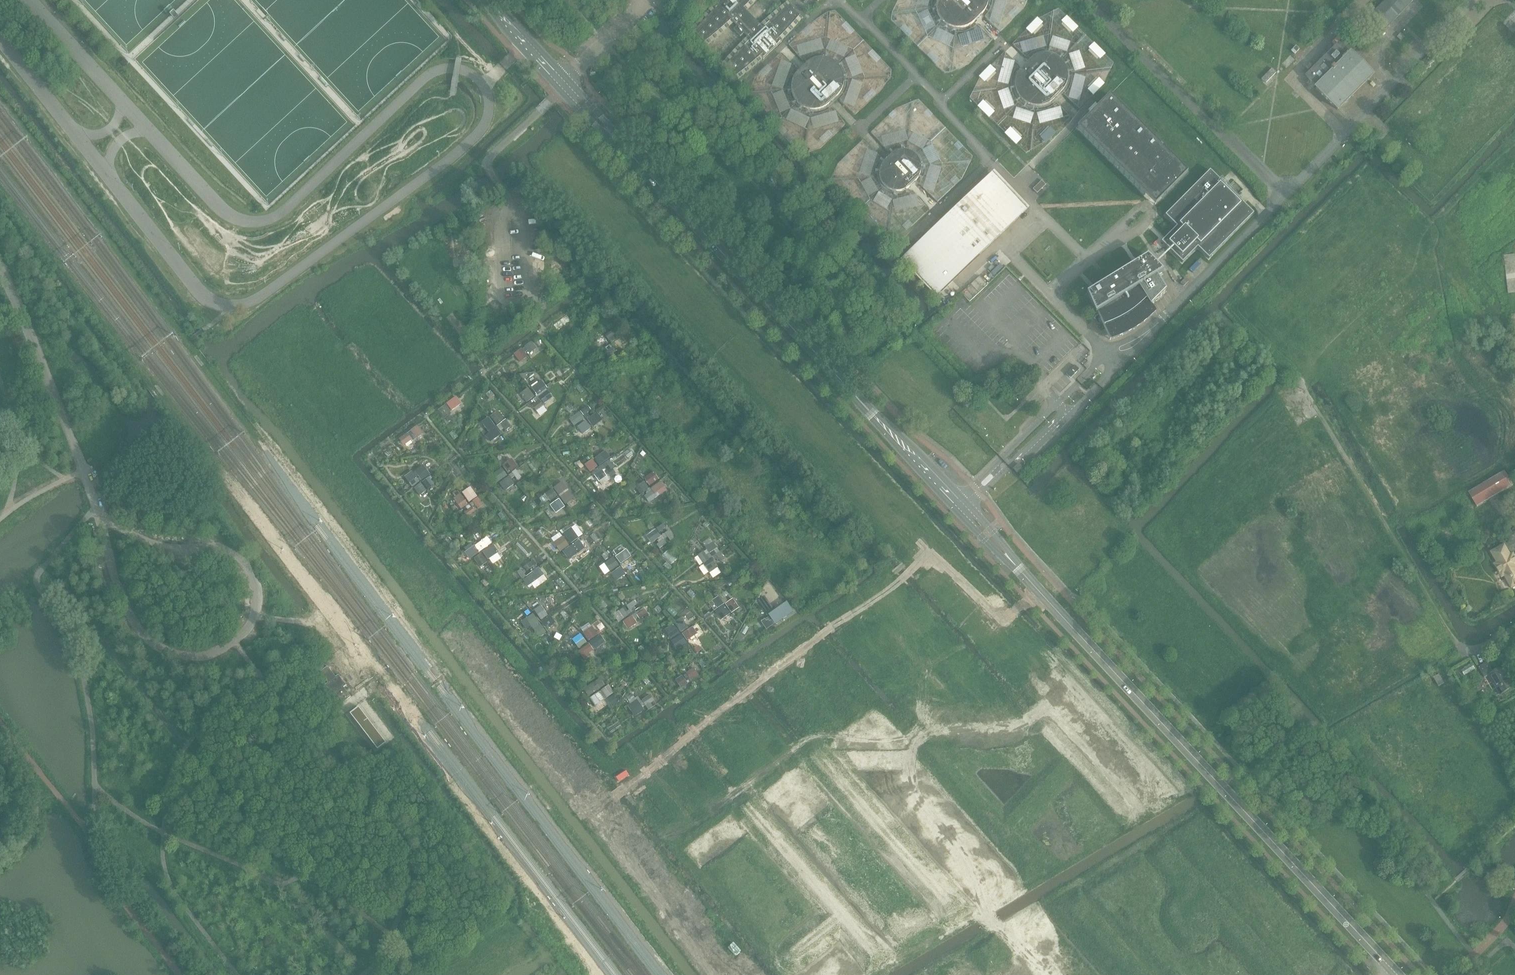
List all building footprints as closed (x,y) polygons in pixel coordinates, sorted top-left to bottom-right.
[(726,65),(725,66),(729,68),(733,73),(735,76),(742,71),(748,66),(754,61),(760,56),(763,59),(781,42),(778,39),(783,34),(789,28),(794,22),(800,15),(796,13),(792,9),(790,5),(783,10),(780,13),(774,18),(768,23),(762,28),(755,21),(750,15),(743,8),(749,3),(751,0),(718,0),(712,5),(716,8),(710,14),(705,20),(699,26),(694,32),(697,35),(701,39),(703,42),(710,37),(716,32),(722,27),(728,22),(731,19),(737,26),(733,29),(740,37),(744,33),(750,39),(744,45),(742,48),(736,53),(731,59),(726,65)] [(988,0),(937,0),(937,3),(937,6),(937,10),(939,14),(941,17),(943,20),(946,22),(950,24),(953,26),(957,26),(961,26),(965,25),(968,24),(972,22),(974,20),(982,12),(984,9),(986,6),(987,2),(988,0)] [(1364,21),(1379,35),(1412,0),(1384,0),(1364,21)] [(1306,76),(1317,87),(1316,88),(1338,110),(1338,109),(1341,106),(1345,103),(1364,83),(1369,78),(1371,77),(1372,75),(1351,54),(1356,49),(1345,38),(1316,67),(1313,70),(1311,72),(1309,74),(1306,76)] [(1295,54),(1300,49),(1296,46),(1291,50),(1295,54)] [(1032,58),(1029,61),(1026,64),(1022,69),(1019,72),(1017,75),(1016,79),(1015,83),(1015,87),(1016,90),(1017,94),(1019,97),(1022,100),(1025,103),(1028,105),(1032,106),(1036,107),(1040,107),(1044,106),(1047,105),(1051,103),(1054,100),(1061,92),(1064,89),(1066,86),(1067,82),(1068,78),(1068,75),(1067,71),(1066,67),(1064,64),(1061,61),(1058,58),(1055,56),(1051,55),(1047,54),(1043,54),(1039,55),(1036,56),(1032,58)] [(792,86),(792,90),(793,94),(794,98),(796,101),(798,104),(801,107),(804,109),(808,110),(812,111),(815,111),(819,110),(823,109),(826,107),(829,105),(837,97),(840,94),(842,91),(843,87),(844,84),(844,80),(843,76),(842,72),(840,69),(838,66),(835,63),(831,62),(828,60),(824,59),(820,59),(816,60),(813,61),(810,63),(807,65),(799,73),(796,76),(794,79),(793,83),(792,86)] [(1266,83),(1276,73),(1272,69),(1262,79),(1266,83)] [(1110,95),(1077,128),(1145,195),(1155,206),(1188,173),(1177,162),(1110,95)] [(916,157),(915,156),(914,155),(913,154),(911,153),(910,152),(909,152),(907,151),(906,151),(904,151),(902,151),(901,151),(899,151),(898,151),(896,151),(895,152),(894,153),(892,154),(891,154),(890,155),(884,161),(883,162),(882,164),(881,165),(880,166),(879,168),(879,169),(879,171),(878,172),(878,174),(878,175),(879,177),(879,178),(879,180),(880,181),(881,183),(881,184),(882,185),(883,186),(884,188),(886,189),(887,189),(888,190),(890,191),(891,191),(893,192),(894,192),(896,192),(897,192),(899,192),(900,191),(902,191),(903,190),(905,190),(906,189),(907,188),(908,187),(914,181),(916,180),(917,179),(917,178),(918,176),(919,175),(919,173),(920,172),(920,170),(920,169),(920,167),(920,166),(919,164),(919,163),(918,161),(918,160),(917,158),(916,157)] [(1209,259),(1253,214),(1210,171),(1165,216),(1177,227),(1161,242),(1182,263),(1198,248),(1209,259)] [(95,182),(89,175),(86,177),(92,185),(95,182)] [(938,294),(1026,210),(992,176),(905,260),(938,294)] [(1514,262),(1514,255),(1504,256),(1505,263),(1514,262)] [(1098,313),(1107,333),(1111,341),(1121,338),(1130,333),(1139,327),(1148,321),(1156,313),(1149,302),(1153,299),(1155,302),(1167,292),(1158,276),(1164,272),(1148,256),(1087,294),(1096,314),(1098,313)] [(988,285),(979,276),(962,293),(970,302),(988,285)] [(1186,278),(1181,283),(1184,286),(1189,281),(1186,278)] [(536,348),(532,342),(531,342),(525,347),(522,349),(524,352),(527,350),(530,354),(536,348)] [(528,357),(522,349),(514,355),(520,363),(528,357)] [(1079,370),(1075,366),(1067,374),(1071,378),(1079,370)] [(537,396),(548,388),(542,381),(532,388),(537,396)] [(527,403),(535,397),(528,388),(520,394),(527,403)] [(547,390),(539,397),(544,404),(553,398),(547,390)] [(457,397),(445,405),(446,406),(448,409),(451,412),(462,404),(457,397)] [(536,397),(533,400),(535,403),(532,406),(535,410),(542,404),(539,400),(536,397)] [(448,409),(446,406),(445,405),(438,411),(444,419),(452,414),(448,409)] [(583,416),(586,420),(587,418),(589,417),(589,416),(588,415),(587,413),(590,410),(588,407),(581,412),(583,416)] [(491,417),(497,425),(504,420),(497,411),(491,417)] [(579,412),(569,419),(574,427),(585,419),(579,412)] [(597,413),(588,419),(593,426),(602,420),(597,413)] [(489,417),(482,422),(489,433),(486,436),(491,442),(501,435),(497,428),(489,417)] [(499,424),(496,426),(497,428),(498,430),(499,429),(502,427),(505,431),(510,427),(505,420),(499,424)] [(586,421),(578,427),(583,434),(591,428),(586,421)] [(410,437),(408,434),(405,437),(407,440),(404,442),(406,446),(413,441),(410,437)] [(600,466),(611,458),(606,451),(594,459),(600,466)] [(509,474),(518,467),(512,459),(503,466),(509,474)] [(592,460),(585,465),(590,472),(597,467),(592,460)] [(615,468),(610,461),(609,460),(603,465),(605,468),(608,473),(613,469),(615,468)] [(1018,473),(1023,469),(1019,464),(1014,469),(1018,473)] [(423,465),(415,472),(421,480),(430,474),(423,465)] [(599,468),(596,470),(598,473),(602,470),(603,470),(605,468),(603,465),(599,468)] [(501,468),(491,476),(497,483),(507,476),(501,468)] [(602,470),(598,473),(595,476),(599,482),(607,476),(603,470),(602,470)] [(508,476),(511,479),(515,477),(517,480),(520,478),(515,471),(512,473),(508,476)] [(644,478),(650,486),(659,480),(654,471),(644,478)] [(1478,507),(1490,500),(1513,485),(1505,471),(1469,493),(1478,507)] [(411,472),(405,477),(412,487),(419,482),(411,472)] [(422,482),(428,490),(435,485),(431,480),(433,479),(431,476),(429,477),(422,482)] [(505,491),(514,485),(509,477),(500,484),(505,491)] [(635,487),(641,495),(647,491),(649,489),(644,481),(635,487)] [(559,496),(568,489),(562,482),(553,488),(559,496)] [(651,489),(657,497),(667,490),(661,482),(651,489)] [(420,496),(427,491),(421,483),(414,488),(420,496)] [(462,493),(469,503),(478,497),(471,487),(462,493)] [(657,497),(651,489),(650,488),(649,489),(647,491),(647,492),(646,493),(647,495),(644,497),(649,503),(657,497)] [(551,502),(558,496),(552,489),(545,494),(551,502)] [(566,505),(575,498),(569,491),(560,497),(566,505)] [(461,509),(468,504),(460,494),(454,499),(461,509)] [(479,498),(473,502),(478,510),(484,505),(479,498)] [(559,499),(550,505),(556,513),(565,507),(559,499)] [(471,507),(469,504),(466,507),(468,510),(465,513),(467,516),(474,511),(471,507)] [(664,524),(656,529),(659,533),(666,528),(664,524)] [(579,538),(572,528),(571,528),(564,533),(571,544),(579,538)] [(646,536),(652,544),(661,537),(656,529),(646,536)] [(661,536),(662,537),(664,540),(668,538),(670,541),(674,538),(669,531),(661,536)] [(554,543),(560,552),(569,546),(563,536),(554,543)] [(664,540),(662,537),(658,539),(661,542),(658,544),(660,548),(667,543),(665,540),(664,540)] [(480,552),(492,544),(487,538),(475,546),(480,552)] [(571,546),(577,553),(580,551),(581,552),(587,548),(580,539),(571,546)] [(712,557),(716,554),(717,553),(715,550),(717,548),(714,544),(707,549),(712,557)] [(1512,589),(1514,587),(1514,555),(1514,553),(1511,554),(1505,544),(1491,552),(1497,563),(1494,564),(1499,572),(1502,571),(1512,589)] [(466,552),(464,553),(470,560),(480,553),(475,546),(473,547),(466,552)] [(494,546),(484,553),(488,560),(498,553),(494,546)] [(577,553),(571,546),(564,551),(570,560),(577,554),(577,553)] [(626,550),(616,557),(621,564),(624,562),(631,557),(626,550)] [(698,556),(703,564),(712,557),(709,553),(706,555),(704,552),(698,556)] [(712,557),(715,560),(719,557),(721,561),(724,559),(720,552),(717,553),(716,554),(712,557)] [(481,554),(474,559),(480,568),(487,563),(481,554)] [(530,573),(540,566),(535,558),(525,566),(530,573)] [(619,566),(613,558),(604,564),(610,572),(619,566)] [(712,558),(703,564),(710,574),(718,567),(712,558)] [(617,581),(626,575),(621,567),(612,573),(617,581)] [(539,568),(533,572),(534,573),(536,575),(538,578),(538,579),(544,575),(539,568)] [(522,579),(525,576),(520,569),(517,572),(522,579)] [(528,580),(525,583),(528,587),(538,580),(538,579),(538,578),(536,575),(534,573),(527,578),(528,580)] [(719,597),(722,600),(729,595),(726,592),(719,597)] [(718,597),(709,604),(714,611),(724,604),(721,600),(719,597),(718,597)] [(775,625),(793,612),(787,603),(774,611),(764,597),(758,601),(768,615),(768,616),(772,620),(774,624),(775,625)] [(726,604),(732,613),(739,608),(732,599),(726,604)] [(634,602),(627,606),(630,610),(631,614),(635,611),(633,607),(636,605),(634,602)] [(534,610),(541,620),(548,616),(541,606),(534,610)] [(724,606),(715,612),(721,621),(730,614),(724,606)] [(644,608),(632,617),(635,620),(639,617),(640,620),(648,614),(645,610),(644,608)] [(619,611),(624,619),(628,616),(631,614),(630,610),(626,613),(623,609),(619,611)] [(533,614),(526,619),(531,626),(534,630),(539,637),(546,632),(533,614)] [(542,622),(541,623),(543,626),(544,626),(547,624),(549,628),(553,625),(556,623),(551,616),(548,618),(544,620),(542,622)] [(632,617),(624,622),(629,630),(637,624),(635,620),(632,617)] [(766,630),(774,624),(772,620),(771,620),(769,617),(765,619),(761,622),(766,630)] [(682,619),(676,623),(682,633),(689,629),(682,619)] [(674,625),(666,630),(672,639),(673,638),(680,634),(675,626),(674,625)] [(698,634),(693,627),(682,634),(687,641),(698,634)] [(584,633),(584,634),(589,641),(597,635),(592,628),(584,633)] [(580,635),(573,640),(579,648),(586,643),(580,635)] [(601,636),(591,643),(595,649),(605,642),(601,636)] [(675,639),(672,642),(677,650),(687,643),(681,636),(675,639)] [(589,645),(579,652),(585,661),(591,657),(589,654),(593,650),(589,645)] [(1489,675),(1501,695),(1514,686),(1514,685),(1504,667),(1493,673),(1487,663),(1479,668),(1485,678),(1489,675)] [(328,667),(320,673),(328,683),(326,685),(333,696),(336,694),(343,703),(351,697),(344,688),(346,686),(339,675),(336,677),(328,667)] [(686,673),(686,674),(691,681),(698,676),(695,672),(693,669),(686,673)] [(675,680),(681,689),(692,682),(691,681),(686,674),(684,675),(686,678),(685,679),(682,676),(675,680)] [(1439,674),(1434,678),(1439,687),(1445,684),(1439,674)] [(593,683),(598,691),(605,685),(600,678),(593,683)] [(598,691),(593,683),(592,683),(583,689),(589,697),(598,691)] [(601,691),(606,699),(615,693),(609,685),(601,691)] [(606,699),(601,691),(590,699),(595,706),(606,699)] [(642,701),(641,701),(647,710),(648,710),(649,710),(653,707),(657,705),(654,701),(655,701),(650,695),(642,700),(642,701)] [(637,701),(629,707),(635,717),(644,711),(641,706),(637,701)] [(386,743),(359,707),(350,714),(378,750),(386,743)]
